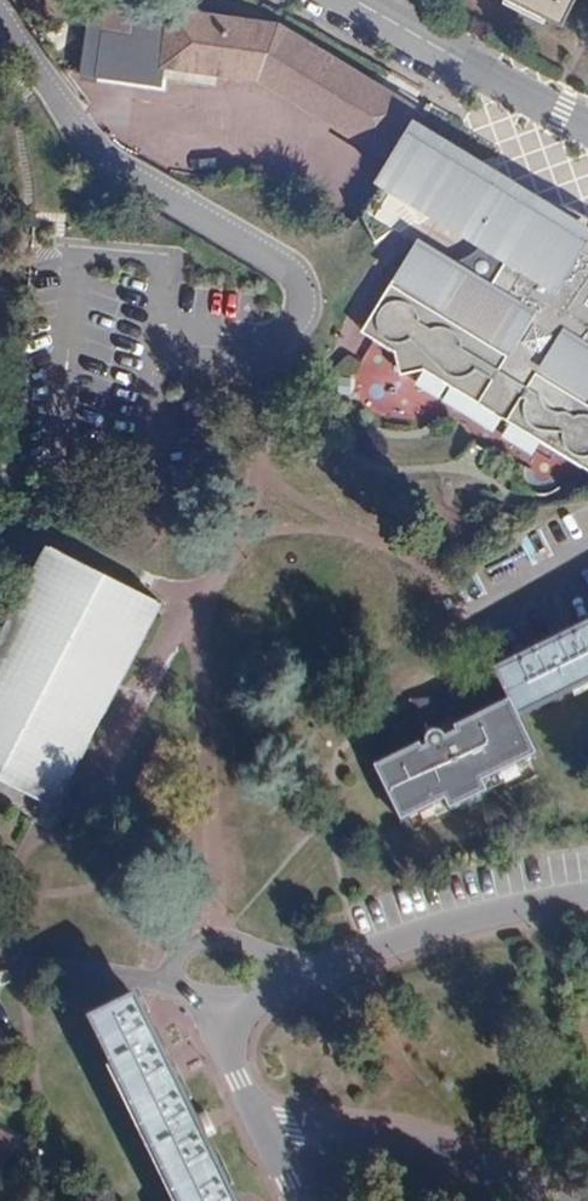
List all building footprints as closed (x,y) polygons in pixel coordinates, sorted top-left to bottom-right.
[(257,80),(382,156),(383,154),(392,160),(420,111),(277,22),(170,6),(170,9),(150,6),(151,1),(146,0),(133,0),(133,4),(107,0),(92,0),(81,73),(162,86),(166,65),(257,80)] [(562,26),(575,0),(511,0),(562,26)] [(531,434),(587,331),(587,215),(572,210),(557,205),(551,215),(515,215),(500,205),(496,199),(489,191),(482,184),(473,178),(463,176),(453,175),(442,176),(429,179),(416,185),(407,193),(437,210),(419,243),(414,240),(389,282),(381,277),(372,292),(381,297),(360,334),(531,434)] [(531,434),(587,467),(587,331),(531,434)] [(93,476),(94,461),(82,460),(81,475),(93,476)] [(159,601),(48,543),(41,556),(25,548),(0,597),(0,777),(54,805),(159,601)] [(452,706),(448,698),(418,699),(412,710),(428,743),(418,748),(416,743),(372,765),(399,821),(442,799),(447,809),(484,792),(479,781),(535,754),(516,716),(587,681),(587,625),(568,634),(546,645),(495,670),(508,698),(459,722),(452,725),(447,716),(452,706)] [(542,637),(546,645),(568,634),(564,626),(542,637)] [(459,722),(452,706),(447,716),(452,725),(459,722)] [(236,1200),(204,1135),(193,1112),(159,1041),(148,1019),(137,997),(90,1019),(178,1200),(236,1200)] [(153,1017),(148,1019),(159,1041),(164,1039),(153,1017)] [(205,1106),(193,1112),(204,1135),(216,1130),(205,1106)] [(16,1142),(0,1134),(0,1173),(16,1142)]
